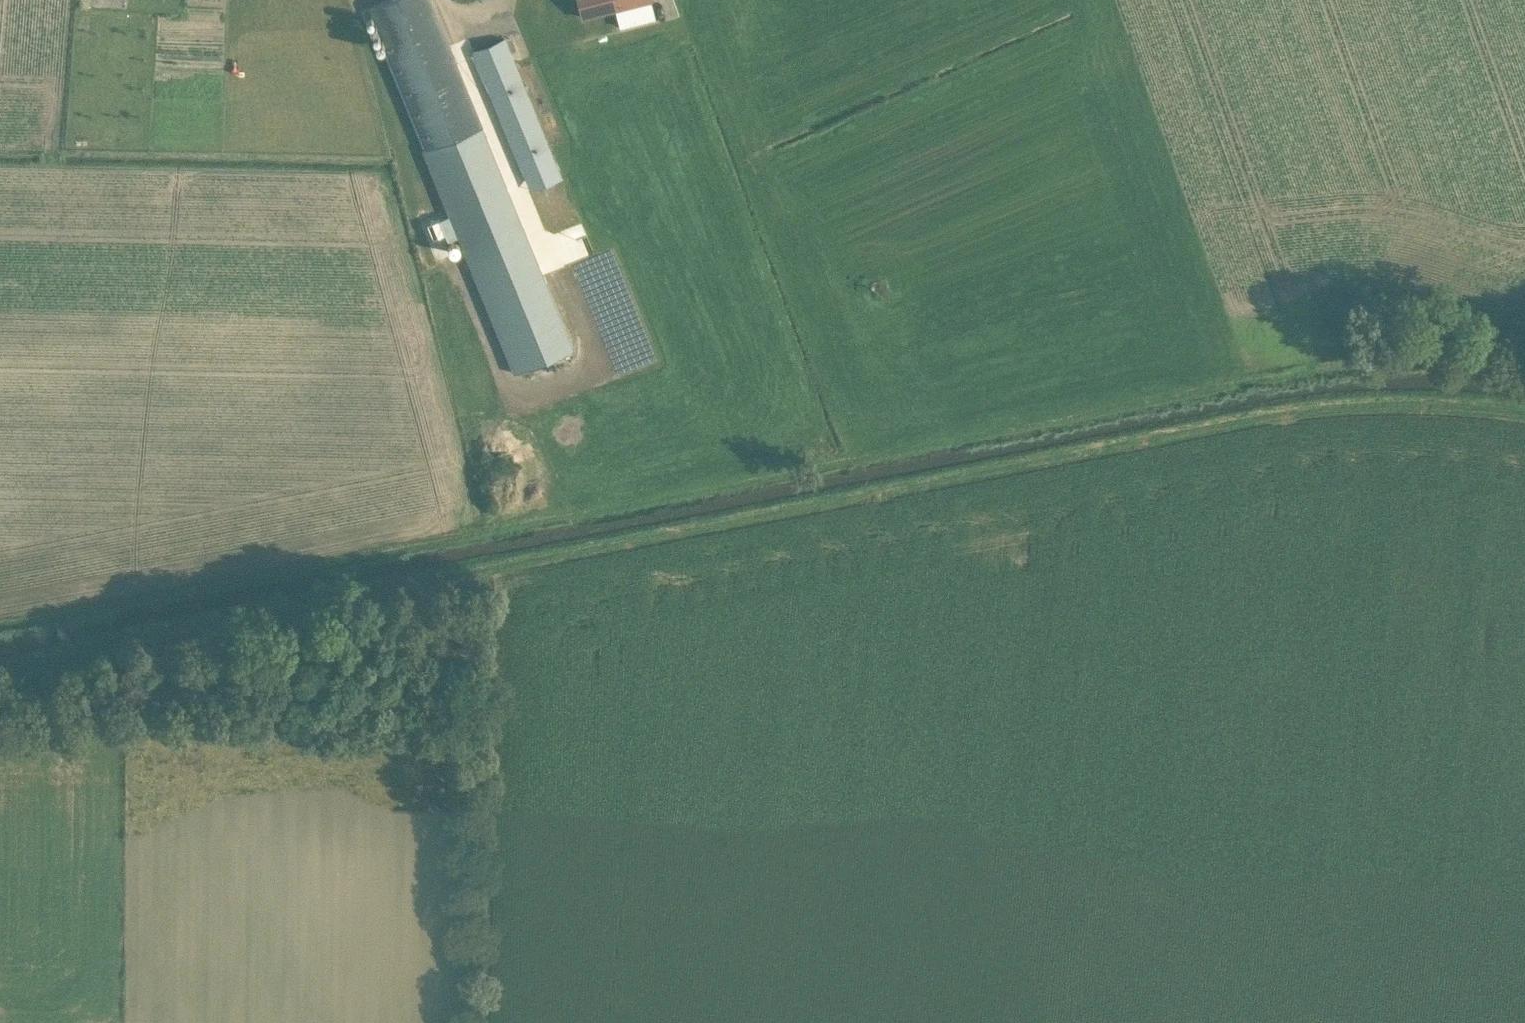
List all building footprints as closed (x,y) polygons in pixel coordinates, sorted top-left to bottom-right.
[(512,372),(573,348),(430,0),(384,0),(370,6),(428,147),(455,212),(428,223),(434,239),(446,234),(448,239),(456,235),(512,372)] [(637,0),(580,0),(584,14),(637,0)] [(504,36),(473,49),(518,160),(530,189),(561,176),(550,147),(514,62),(508,46),(505,39),(504,36)]
